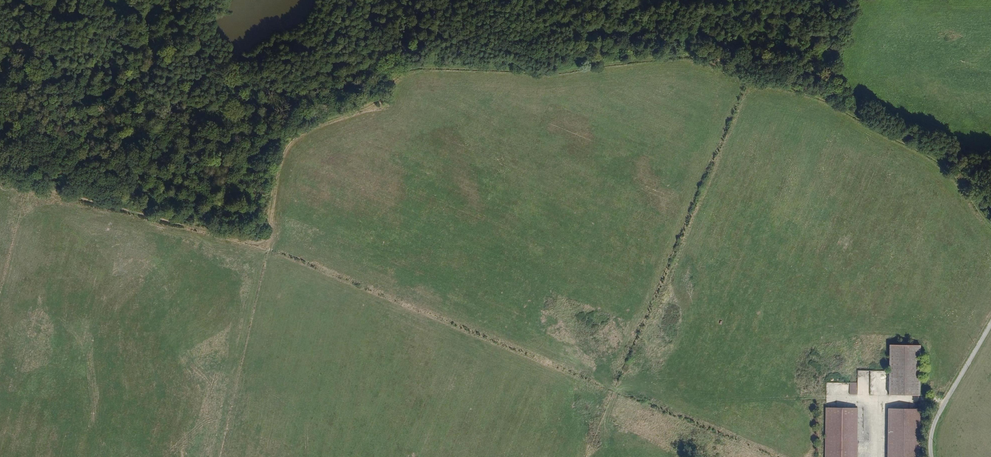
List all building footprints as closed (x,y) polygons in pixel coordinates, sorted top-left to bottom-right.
[(920,396),(921,346),(889,345),(888,396),(920,396)] [(870,376),(870,395),(887,395),(887,392),(887,371),(863,370),(862,376),(870,376)] [(858,382),(849,382),(849,394),(858,394),(858,382)] [(826,456),(857,456),(857,409),(826,409),(826,456)] [(920,409),(889,409),(888,456),(920,456),(920,409)]
